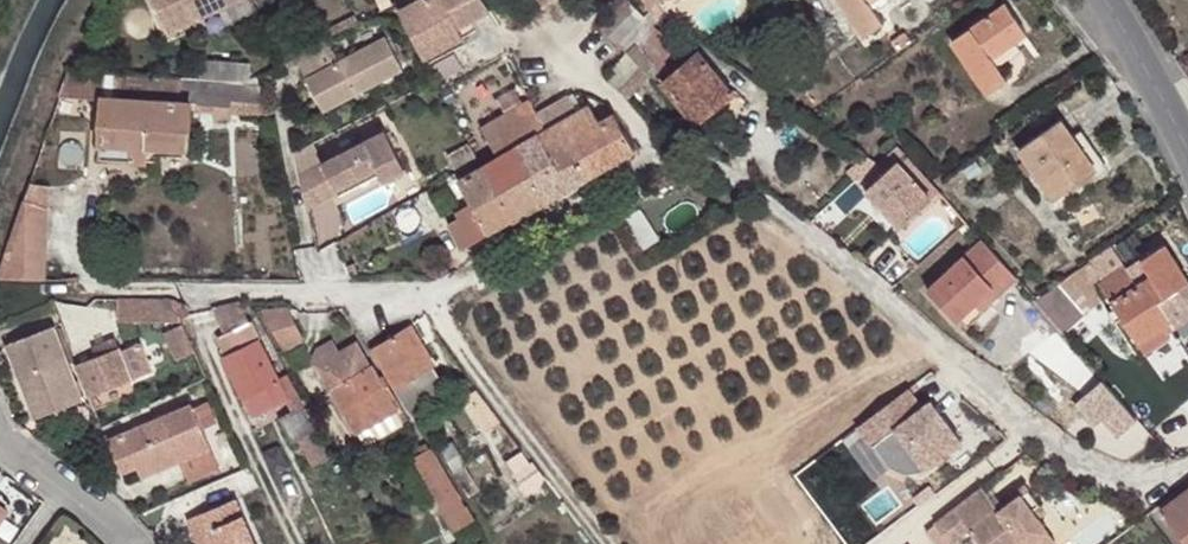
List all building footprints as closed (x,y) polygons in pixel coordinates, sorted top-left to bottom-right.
[(177,32),(243,0),(154,0),(163,19),(170,16),(177,32)] [(399,12),(413,39),(429,30),(434,41),(458,28),(491,11),(483,0),(422,0),(399,12)] [(549,0),(534,0),(541,8),(551,2),(549,0)] [(628,0),(627,0),(601,26),(627,52),(636,43),(654,26),(662,19),(661,18),(649,10),(644,16),(628,0)] [(649,10),(661,18),(661,13),(656,5),(666,0),(643,0),(649,10)] [(872,0),(839,0),(865,36),(885,23),(876,11),(869,2),(872,0)] [(869,2),(876,11),(892,0),(872,0),(869,2)] [(953,43),(989,94),(1008,80),(999,67),(992,58),(1014,42),(1027,33),(1006,3),(953,43)] [(170,35),(177,32),(170,16),(163,19),(170,35)] [(320,34),(324,39),(358,22),(355,16),(320,34)] [(677,42),(654,26),(636,43),(663,61),(677,42)] [(429,30),(413,39),(424,59),(464,38),(458,28),(434,41),(429,30)] [(898,51),(912,42),(904,30),(891,41),(898,51)] [(339,62),(306,80),(323,111),(403,69),(386,37),(339,62)] [(283,64),(286,70),(298,65),(297,62),(330,45),(326,39),(282,61),(283,64)] [(1021,51),(1014,42),(992,58),(999,67),(1021,51)] [(663,74),(636,43),(627,52),(642,66),(649,74),(655,82),(663,74)] [(306,80),(339,62),(330,45),(297,62),(298,65),(306,80)] [(604,78),(620,92),(642,66),(627,52),(604,78)] [(663,82),(696,123),(732,93),(699,53),(663,82)] [(212,79),(213,59),(200,59),(199,78),(212,79)] [(238,81),(240,62),(213,59),(212,79),(216,79),(238,81)] [(250,63),(240,62),(238,81),(242,81),(249,79),(250,63)] [(620,92),(627,98),(649,74),(642,66),(620,92)] [(215,111),(216,79),(212,79),(199,78),(69,71),(59,97),(103,98),(99,159),(157,161),(158,149),(188,150),(190,110),(215,111)] [(216,79),(215,111),(214,121),(231,119),(231,113),(266,114),(254,78),(249,79),(242,81),(238,81),(216,79)] [(574,94),(569,98),(578,112),(583,109),(574,94)] [(569,97),(550,108),(539,115),(547,130),(540,134),(550,152),(566,143),(599,123),(589,106),(583,109),(578,112),(569,98),(569,97)] [(539,115),(530,100),(481,128),(498,158),(516,148),(547,201),(586,178),(566,143),(550,152),(540,134),(547,130),(539,115)] [(615,114),(599,123),(566,143),(586,178),(635,150),(615,114)] [(1094,172),(1070,139),(1073,137),(1061,119),(1019,150),(1026,159),(1035,172),(1055,200),(1094,172)] [(689,128),(684,121),(677,127),(682,134),(689,128)] [(1073,137),(1070,139),(1094,172),(1097,177),(1108,169),(1082,130),(1073,137)] [(301,175),(300,176),(307,207),(337,192),(335,189),(375,168),(378,174),(382,182),(404,170),(386,132),(322,165),(301,175)] [(296,152),(301,175),(322,165),(312,144),(296,152)] [(931,182),(897,145),(889,154),(888,152),(879,161),(876,163),(862,176),(856,182),(861,188),(866,189),(901,227),(922,208),(924,211),(942,194),(931,182)] [(464,146),(448,155),(455,167),(472,158),(464,146)] [(547,201),(516,148),(498,158),(484,166),(514,219),(547,201)] [(848,172),(856,182),(862,176),(876,163),(866,156),(848,172)] [(1026,177),(1035,172),(1026,159),(1018,164),(1026,177)] [(970,179),(983,169),(976,160),(963,170),(970,179)] [(514,219),(484,166),(458,181),(471,202),(455,211),(459,218),(448,223),(462,250),(514,219)] [(378,174),(375,168),(335,189),(337,192),(338,195),(378,174)] [(30,183),(24,199),(48,208),(50,186),(30,183)] [(48,208),(24,199),(0,269),(0,279),(47,280),(48,208)] [(983,240),(927,291),(956,321),(975,304),(981,310),(1017,277),(983,240)] [(1101,285),(1116,309),(1122,317),(1145,353),(1169,337),(1167,335),(1160,324),(1169,318),(1166,313),(1158,302),(1178,288),(1187,282),(1187,280),(1165,244),(1141,259),(1143,262),(1152,277),(1138,286),(1128,271),(1126,268),(1101,285)] [(1091,261),(1070,277),(1078,286),(1089,277),(1094,284),(1102,276),(1091,261)] [(1143,262),(1128,271),(1138,286),(1152,277),(1143,262)] [(357,268),(355,263),(347,264),(350,271),(357,268)] [(1070,277),(1060,284),(1086,314),(1096,305),(1086,294),(1090,287),(1094,284),(1089,277),(1078,286),(1070,277)] [(1060,284),(1037,301),(1064,333),(1086,314),(1060,284)] [(1166,313),(1186,300),(1178,288),(1158,302),(1166,313)] [(181,319),(171,299),(118,298),(118,319),(181,319)] [(171,299),(181,319),(190,309),(171,299)] [(224,334),(249,322),(243,311),(244,310),(241,304),(247,302),(246,300),(211,309),(224,334)] [(250,307),(247,302),(241,304),(244,310),(250,307)] [(298,311),(294,308),(288,309),(263,311),(283,349),(303,337),(294,319),(301,317),(298,311)] [(1115,322),(1122,317),(1116,309),(1110,313),(1115,322)] [(1177,329),(1169,318),(1160,324),(1167,335),(1177,329)] [(249,322),(224,334),(219,336),(227,354),(223,356),(253,413),(287,396),(288,396),(280,380),(250,321),(249,322)] [(177,360),(195,351),(191,343),(183,325),(165,332),(177,360)] [(53,327),(8,344),(37,418),(81,400),(53,327)] [(446,387),(410,327),(374,349),(397,386),(412,408),(418,419),(435,409),(428,398),(446,387)] [(95,357),(75,365),(88,396),(133,379),(152,370),(141,343),(121,351),(116,337),(91,348),(95,357)] [(404,424),(404,423),(409,420),(395,396),(396,396),(383,376),(377,379),(366,361),(364,362),(355,346),(341,355),(333,341),(318,350),(315,358),(325,375),(333,390),(366,446),(404,424)] [(290,375),(280,380),(288,396),(287,396),(296,411),(303,407),(307,406),(298,390),(290,375)] [(325,375),(318,380),(326,394),(333,390),(325,375)] [(1138,420),(1103,380),(1076,404),(1095,427),(1104,419),(1119,436),(1138,420)] [(911,390),(861,428),(891,469),(907,476),(922,474),(964,443),(933,403),(925,409),(911,390)] [(492,421),(473,392),(465,397),(484,426),(492,421)] [(136,428),(108,440),(118,461),(132,455),(137,467),(142,477),(180,460),(188,479),(220,466),(203,429),(194,407),(190,398),(179,403),(182,408),(145,424),(151,437),(142,441),(136,428)] [(208,400),(194,407),(203,429),(218,422),(208,400)] [(330,458),(303,407),(296,411),(282,419),(293,440),(299,438),(314,466),(330,458)] [(145,424),(136,428),(142,441),(151,437),(145,424)] [(480,490),(452,443),(441,449),(470,496),(480,490)] [(456,493),(431,449),(415,458),(439,502),(456,493)] [(132,455),(118,461),(124,473),(137,467),(132,455)] [(970,529),(982,543),(1033,543),(1034,543),(1031,539),(1045,527),(1034,511),(1041,506),(1026,486),(998,507),(970,529)] [(983,488),(954,509),(970,529),(998,507),(983,488)] [(1161,509),(1187,543),(1187,489),(1161,509)] [(465,510),(456,493),(439,502),(449,519),(465,510)] [(199,543),(210,539),(212,543),(255,543),(235,499),(189,518),(199,543)] [(465,510),(449,519),(455,531),(474,520),(467,508),(465,510)] [(927,529),(937,543),(951,543),(970,529),(954,509),(927,529)] [(1033,543),(1051,543),(1056,540),(1045,527),(1031,539),(1034,543),(1033,543)]
